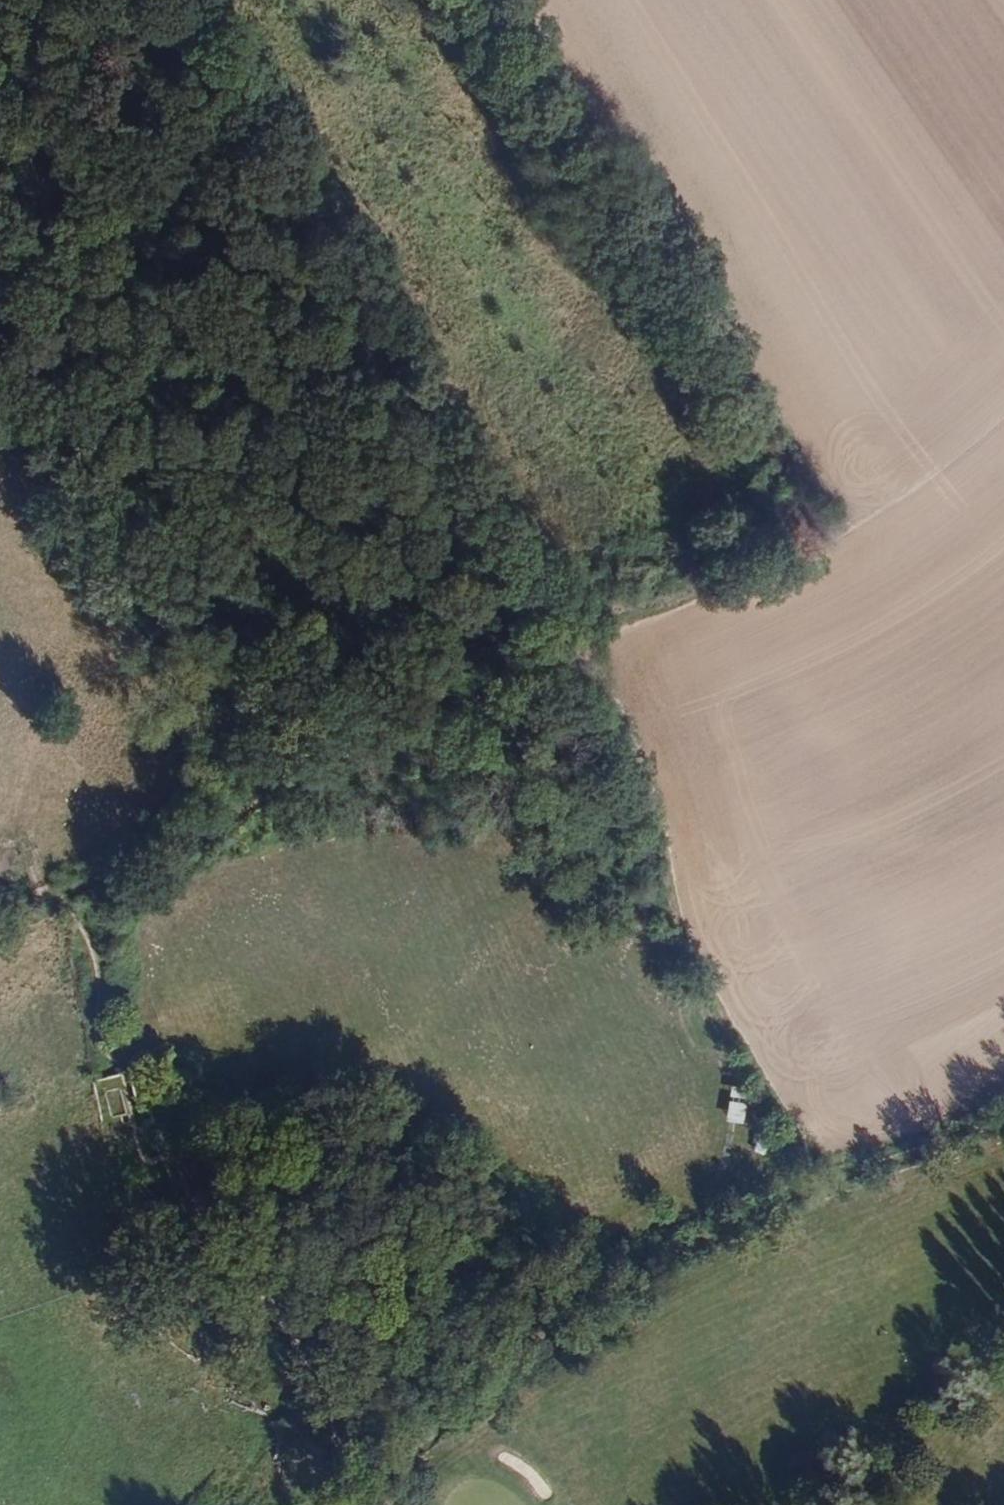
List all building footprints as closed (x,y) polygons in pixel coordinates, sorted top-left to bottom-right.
[(747,1124),(752,1088),(734,1086),(729,1121),(747,1124)]
